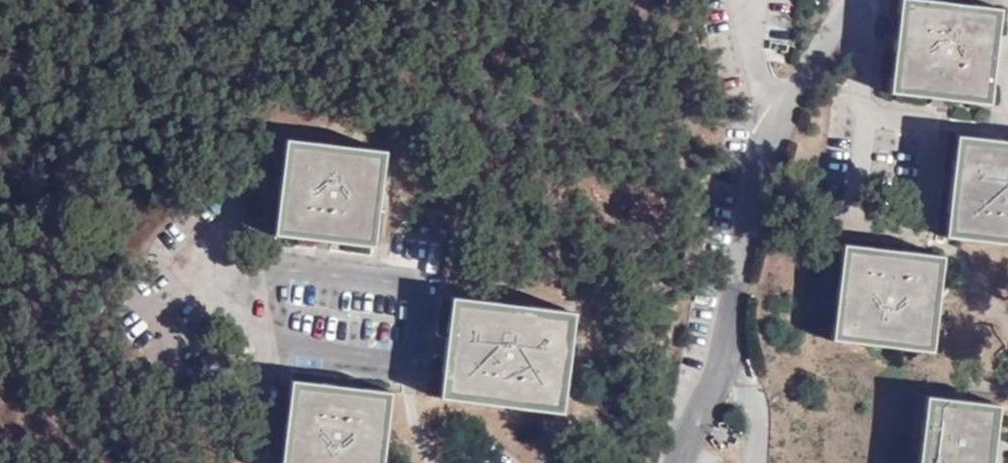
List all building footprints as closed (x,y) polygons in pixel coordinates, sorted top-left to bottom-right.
[(888,92),(938,98),(989,104),(1000,8),(925,0),(898,0),(888,92)] [(944,235),(1007,242),(1007,141),(956,135),(950,185),(944,235)] [(383,152),(282,140),(271,235),(322,240),(372,246),(383,152)] [(843,239),(832,334),(933,346),(944,250),(893,244),(843,239)] [(567,309),(447,297),(442,348),(437,398),(557,411),(567,309)] [(385,392),(336,387),(288,382),(279,462),(377,462),(385,392)] [(1001,428),(1005,396),(933,388),(925,462),(997,462),(1001,428)]
